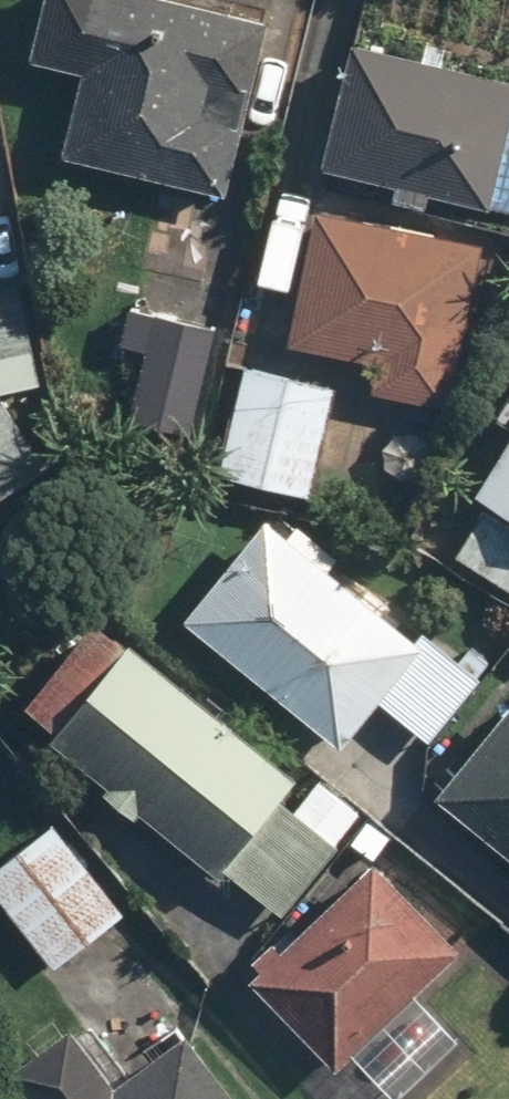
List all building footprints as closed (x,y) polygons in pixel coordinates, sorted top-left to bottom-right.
[(33,59),(93,71),(73,151),(227,189),(249,102),(254,103),(272,12),(224,0),(44,0),(33,59)] [(327,165),(492,205),(508,136),(508,78),(357,41),(327,165)] [(486,243),(318,205),(283,357),(451,395),(486,243)] [(32,381),(21,285),(0,288),(0,385),(32,381)] [(157,312),(131,416),(195,432),(221,328),(157,312)] [(251,371),(229,467),(317,486),(338,390),(251,371)] [(0,391),(0,509),(55,472),(0,391)] [(481,491),(508,508),(508,447),(481,491)] [(417,631),(414,635),(282,520),(193,621),(340,750),(383,702),(436,739),(481,677),(417,631)] [(130,633),(50,730),(275,915),(356,818),(130,633)] [(435,789),(508,846),(508,694),(435,789)] [(0,871),(0,895),(58,969),(129,914),(60,825),(0,871)] [(255,985),(345,1071),(460,952),(370,866),(255,985)] [(74,1029),(20,1069),(42,1098),(234,1098),(190,1035),(116,1087),(74,1029)]
